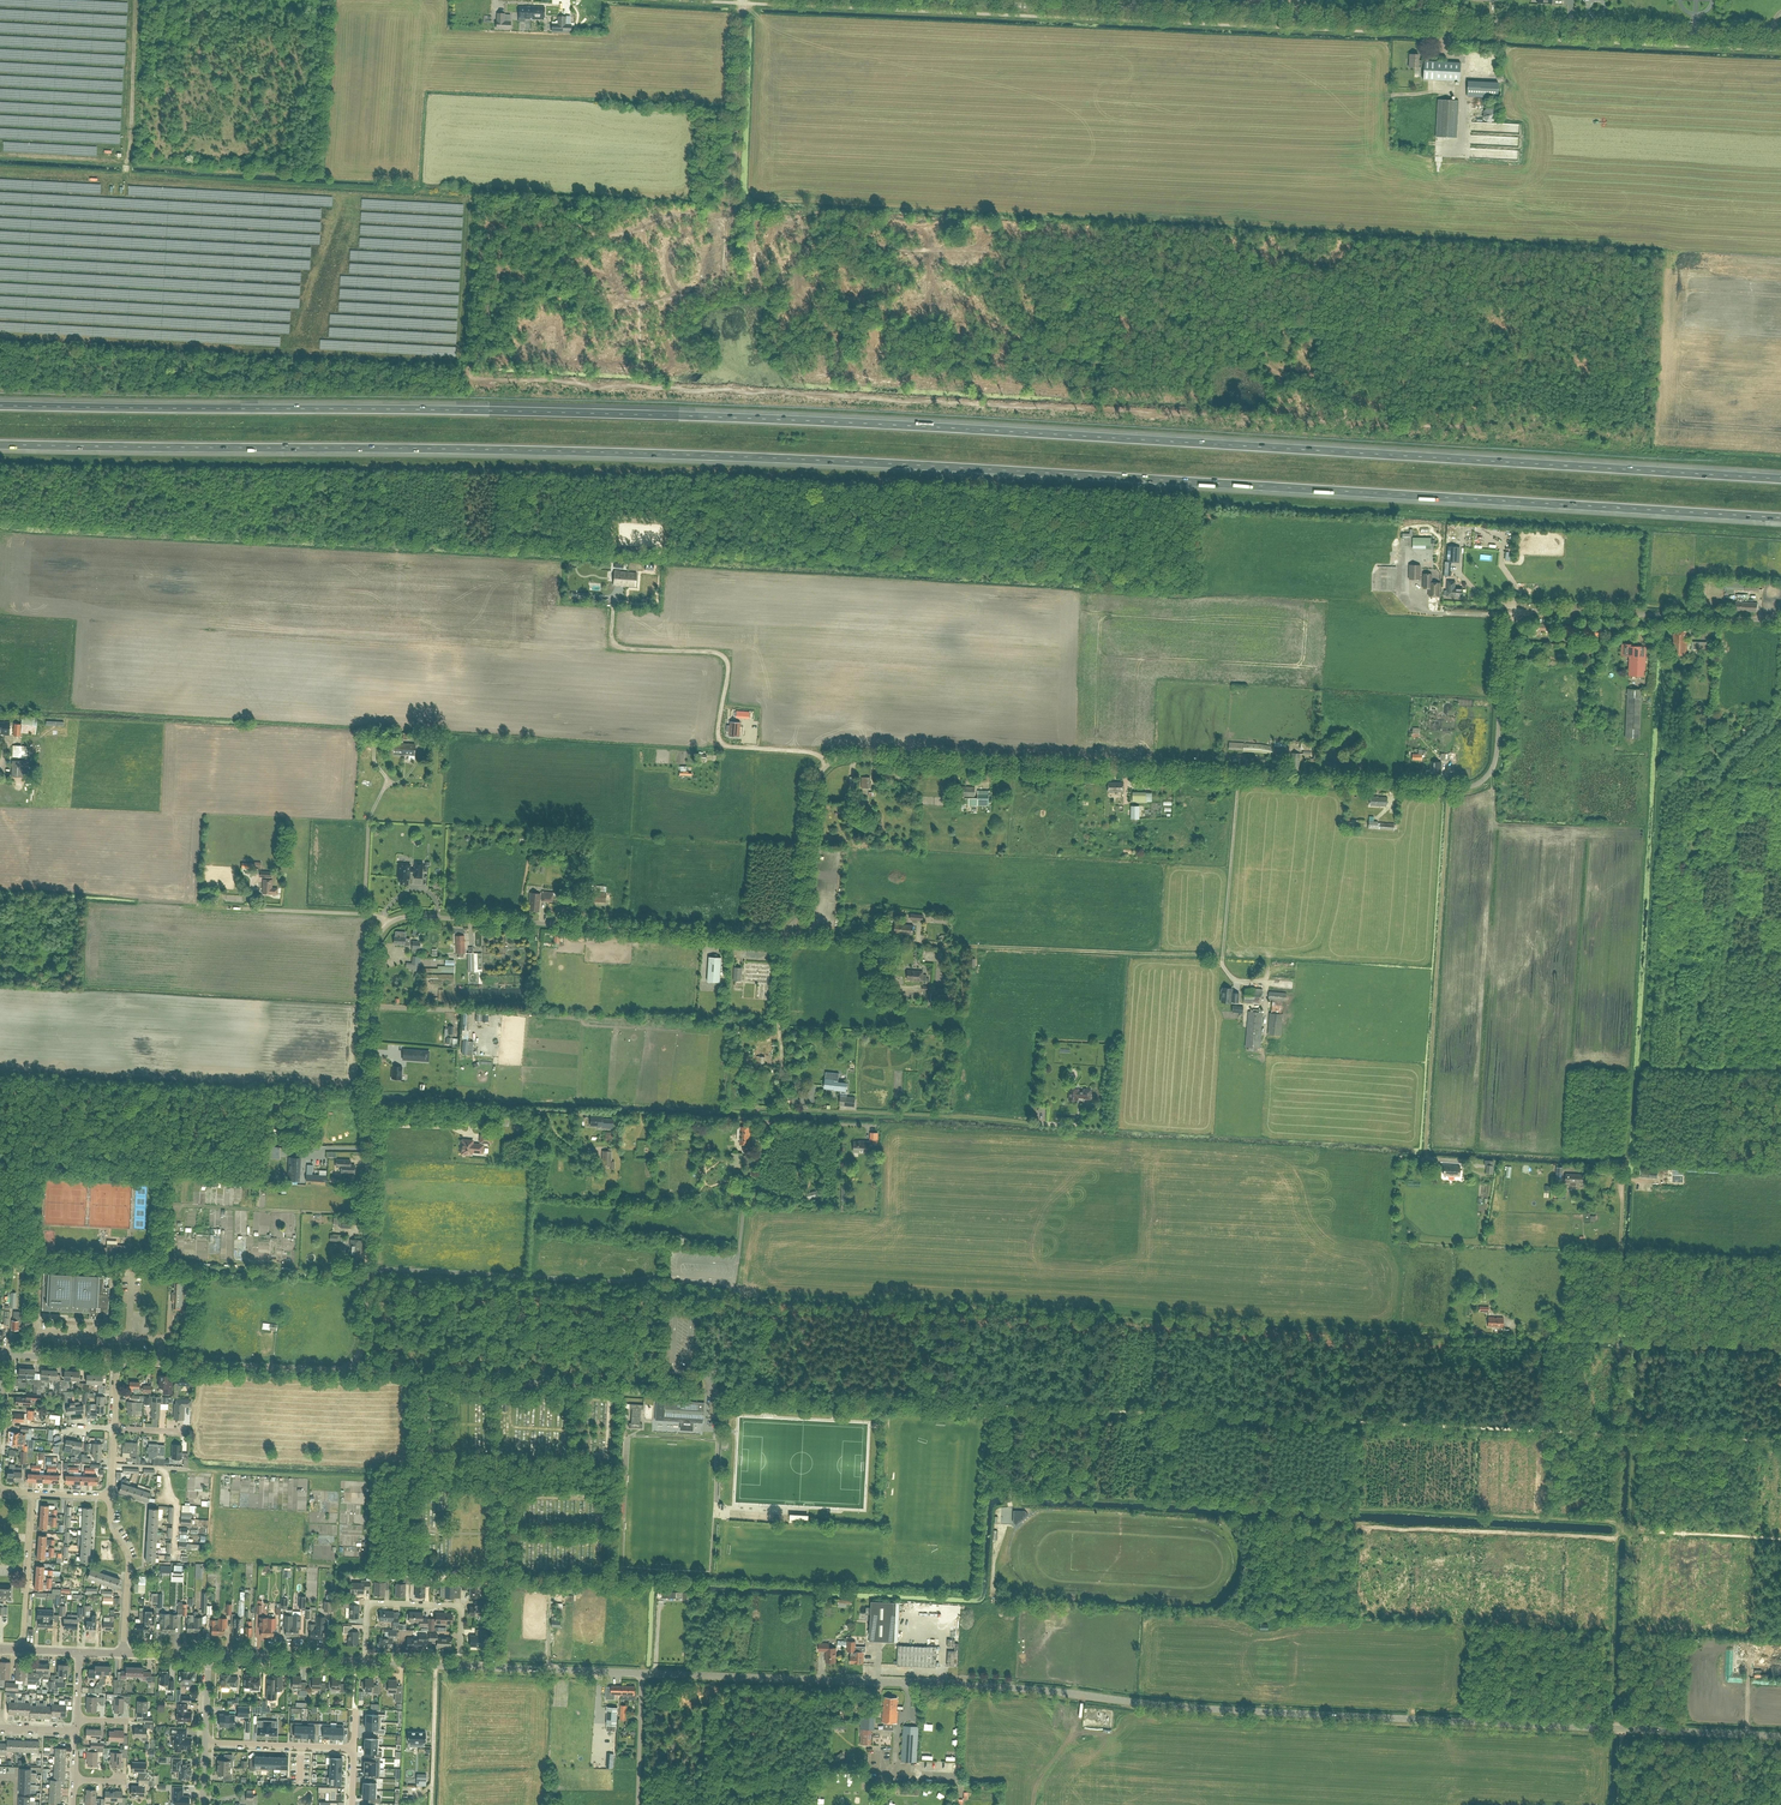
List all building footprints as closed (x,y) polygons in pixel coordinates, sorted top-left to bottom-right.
[(525,19),(532,19),(533,7),(525,7),(525,8),(519,7),(519,18),(525,18),(525,19)] [(544,7),(533,7),(532,19),(544,20),(544,8),(544,7)] [(497,14),(496,28),(510,29),(510,22),(504,22),(504,14),(497,14)] [(553,24),(552,31),(570,32),(571,25),(565,24),(565,17),(558,17),(558,24),(553,24)] [(1424,61),(1424,62),(1418,62),(1419,55),(1410,55),(1409,67),(1418,68),(1424,68),(1423,80),(1459,82),(1460,63),(1424,61)] [(1467,97),(1497,98),(1498,83),(1468,82),(1467,97)] [(1436,137),(1456,138),(1458,101),(1438,100),(1436,137)] [(1497,116),(1497,115),(1497,114),(1497,113),(1496,113),(1496,112),(1496,111),(1495,111),(1495,110),(1494,109),(1493,109),(1492,108),(1491,108),(1490,108),(1489,108),(1488,108),(1487,109),(1486,109),(1485,110),(1485,111),(1484,111),(1484,112),(1484,113),(1483,113),(1483,114),(1483,115),(1483,116),(1483,117),(1484,117),(1484,118),(1484,119),(1485,119),(1485,120),(1486,120),(1487,121),(1488,122),(1489,122),(1490,122),(1491,122),(1492,122),(1493,121),(1494,120),(1495,120),(1495,119),(1496,119),(1496,118),(1496,117),(1497,117),(1497,116)] [(1402,536),(1409,536),(1412,536),(1412,527),(1409,527),(1409,533),(1402,533),(1402,536)] [(1413,538),(1412,545),(1430,546),(1430,544),(1435,544),(1435,540),(1431,540),(1431,538),(1413,538)] [(1448,546),(1447,562),(1459,563),(1460,547),(1448,546)] [(1420,565),(1409,565),(1409,579),(1420,579),(1420,565)] [(636,573),(621,572),(621,571),(614,570),(613,585),(635,586),(636,573)] [(1439,596),(1440,589),(1440,583),(1431,583),(1432,574),(1423,574),(1423,588),(1429,589),(1429,596),(1439,596)] [(1456,597),(1456,589),(1462,590),(1463,582),(1447,581),(1446,597),(1456,597)] [(1726,588),(1729,588),(1729,589),(1745,590),(1745,591),(1759,592),(1760,584),(1745,583),(1737,582),(1729,582),(1726,582),(1726,588)] [(1735,610),(1757,612),(1758,603),(1736,602),(1735,610)] [(1577,637),(1578,628),(1571,628),(1571,626),(1563,626),(1562,636),(1577,637)] [(1577,637),(1577,643),(1584,643),(1585,639),(1588,639),(1588,638),(1598,638),(1598,628),(1584,627),(1584,628),(1578,628),(1577,637)] [(1675,631),(1675,634),(1673,634),(1672,655),(1686,656),(1687,641),(1686,641),(1686,631),(1675,631)] [(1629,656),(1628,676),(1645,677),(1646,647),(1635,647),(1635,645),(1624,644),(1624,656),(1629,656)] [(1641,689),(1627,689),(1625,738),(1639,738),(1641,689)] [(9,731),(14,731),(14,736),(21,736),(21,732),(37,734),(38,716),(22,716),(22,724),(14,724),(14,727),(10,727),(10,723),(5,722),(5,723),(0,723),(0,733),(5,733),(5,735),(9,735),(9,731)] [(761,741),(765,741),(764,728),(760,728),(759,718),(751,718),(752,734),(758,734),(758,737),(761,737),(761,741)] [(739,737),(741,722),(730,721),(730,726),(727,725),(726,732),(730,732),(729,736),(739,737)] [(432,744),(442,745),(442,736),(433,736),(432,744)] [(401,755),(402,743),(391,743),(390,754),(401,755)] [(402,743),(401,755),(402,755),(414,756),(415,744),(402,743)] [(1300,749),(1303,749),(1303,754),(1311,755),(1311,749),(1311,744),(1301,743),(1300,749)] [(13,746),(11,775),(27,776),(28,746),(13,746)] [(1418,754),(1412,754),(1412,760),(1422,760),(1422,749),(1419,749),(1418,754)] [(1298,766),(1299,766),(1300,754),(1292,753),(1291,770),(1298,770),(1298,766)] [(1432,766),(1432,774),(1441,774),(1441,762),(1432,761),(1431,766),(1432,766)] [(871,782),(870,782),(870,777),(861,777),(861,788),(870,788),(871,788),(871,782)] [(1123,792),(1123,783),(1108,782),(1108,792),(1123,792)] [(974,797),(975,787),(960,786),(959,796),(974,797)] [(978,798),(968,798),(965,798),(965,804),(969,804),(969,805),(974,805),(974,806),(978,806),(989,806),(989,791),(978,791),(978,798)] [(1132,792),(1132,802),(1146,802),(1146,792),(1132,792)] [(1369,805),(1387,806),(1387,797),(1370,796),(1369,805)] [(1131,806),(1131,819),(1139,819),(1139,806),(1131,806)] [(414,872),(414,873),(414,877),(422,878),(423,862),(415,862),(415,869),(410,869),(410,864),(399,863),(398,878),(400,878),(400,884),(408,884),(408,878),(409,878),(410,872),(414,872)] [(277,888),(272,887),(272,879),(269,879),(270,877),(272,877),(273,872),(261,871),(260,876),(266,876),(266,879),(264,879),(262,893),(271,893),(277,893),(277,888)] [(605,902),(606,890),(606,886),(592,885),(591,902),(605,902)] [(552,902),(553,895),(557,896),(558,893),(553,892),(542,891),(541,901),(552,902)] [(539,911),(540,894),(530,893),(528,910),(539,911)] [(912,934),(913,925),(895,923),(894,933),(906,934),(906,935),(906,936),(906,937),(907,937),(908,937),(909,936),(910,935),(910,934),(912,934)] [(406,932),(396,932),(395,936),(394,936),(394,944),(404,945),(409,945),(410,939),(405,939),(406,932)] [(464,954),(464,936),(456,936),(456,954),(464,954)] [(420,941),(412,941),(412,948),(420,949),(420,941)] [(721,958),(717,957),(717,955),(714,954),(714,957),(709,957),(708,981),(720,982),(721,958)] [(923,975),(923,971),(907,970),(907,979),(912,980),(922,981),(926,981),(926,975),(923,975)] [(1232,993),(1232,988),(1222,988),(1222,989),(1221,989),(1221,994),(1222,994),(1221,1002),(1231,1003),(1231,1002),(1238,1002),(1239,993),(1232,993)] [(1262,989),(1247,988),(1247,989),(1245,988),(1244,1003),(1261,1004),(1262,989)] [(1286,1001),(1286,993),(1269,991),(1268,1000),(1272,1000),(1271,1010),(1281,1010),(1282,1001),(1286,1001)] [(1245,1047),(1248,1047),(1248,1051),(1257,1052),(1257,1048),(1260,1048),(1263,1012),(1248,1011),(1245,1047)] [(1281,1036),(1283,1014),(1269,1013),(1267,1035),(1281,1036)] [(466,1043),(466,1036),(461,1036),(461,1052),(472,1052),(472,1043),(466,1043)] [(403,1049),(403,1059),(428,1061),(428,1051),(403,1049)] [(391,1079),(401,1080),(402,1067),(393,1066),(391,1079)] [(827,1071),(826,1080),(825,1087),(827,1087),(827,1088),(847,1091),(848,1083),(839,1081),(841,1073),(827,1071)] [(1069,1088),(1069,1100),(1078,1100),(1078,1097),(1084,1098),(1090,1099),(1091,1089),(1084,1089),(1084,1091),(1079,1091),(1079,1089),(1069,1088)] [(279,1092),(279,1093),(279,1100),(287,1100),(288,1093),(279,1092)] [(855,1097),(840,1096),(839,1105),(854,1106),(855,1097)] [(312,1111),(312,1115),(316,1115),(316,1116),(318,1116),(318,1111),(319,1112),(319,1109),(321,1109),(321,1106),(318,1106),(318,1103),(315,1103),(315,1111),(312,1111)] [(603,1119),(603,1117),(590,1116),(590,1125),(602,1126),(602,1127),(612,1128),(612,1119),(603,1119)] [(749,1130),(749,1127),(741,1127),(740,1144),(744,1144),(743,1152),(750,1152),(750,1143),(749,1143),(749,1140),(750,1140),(750,1136),(750,1130),(749,1130)] [(491,1143),(492,1136),(480,1135),(480,1142),(491,1143)] [(292,1149),(302,1149),(302,1137),(292,1137),(292,1149)] [(482,1153),(483,1145),(472,1144),(473,1141),(462,1140),(461,1154),(471,1155),(472,1152),(482,1153)] [(862,1141),(862,1142),(854,1141),(854,1152),(869,1152),(870,1141),(862,1141)] [(299,1157),(298,1157),(299,1150),(289,1150),(287,1180),(297,1181),(299,1157)] [(610,1162),(610,1152),(603,1152),(603,1164),(610,1164),(610,1167),(613,1167),(614,1162),(610,1162)] [(730,1165),(741,1165),(742,1153),(731,1153),(730,1165)] [(350,1165),(351,1160),(336,1159),(336,1167),(341,1167),(341,1173),(354,1174),(355,1165),(350,1165)] [(1444,1165),(1443,1175),(1459,1176),(1460,1166),(1444,1165)] [(1648,1177),(1657,1178),(1658,1171),(1649,1170),(1648,1177)] [(1577,1183),(1586,1183),(1586,1174),(1566,1173),(1566,1182),(1571,1182),(1571,1185),(1577,1185),(1577,1183)] [(806,1193),(808,1199),(820,1196),(818,1190),(806,1193)] [(360,1259),(361,1242),(350,1241),(349,1259),(360,1259)] [(127,1254),(128,1246),(117,1245),(117,1244),(107,1244),(106,1257),(112,1257),(112,1254),(116,1254),(117,1253),(120,1254),(127,1254)] [(43,1285),(42,1307),(43,1307),(43,1310),(90,1312),(89,1319),(97,1319),(98,1318),(104,1318),(104,1313),(108,1314),(109,1287),(104,1287),(104,1277),(100,1277),(100,1276),(48,1273),(48,1285),(43,1285)] [(190,1297),(190,1289),(190,1288),(186,1288),(186,1281),(174,1280),(174,1292),(172,1292),(176,1293),(176,1295),(174,1295),(174,1298),(175,1298),(175,1302),(172,1302),(172,1303),(173,1303),(173,1310),(186,1311),(187,1297),(190,1297)] [(12,1329),(18,1330),(19,1326),(21,1326),(22,1312),(14,1311),(14,1320),(12,1320),(12,1329)] [(1494,1326),(1496,1326),(1496,1327),(1503,1327),(1503,1317),(1497,1317),(1497,1318),(1494,1318),(1494,1317),(1488,1317),(1488,1326),(1494,1327),(1494,1326)] [(27,1378),(27,1368),(19,1368),(19,1378),(15,1378),(15,1386),(19,1386),(19,1382),(22,1382),(22,1377),(27,1378)] [(35,1369),(27,1368),(27,1378),(31,1378),(31,1383),(34,1383),(34,1392),(37,1392),(38,1389),(38,1379),(34,1379),(35,1369)] [(49,1381),(49,1379),(50,1370),(42,1369),(42,1379),(38,1379),(38,1389),(41,1389),(41,1385),(44,1385),(44,1381),(49,1381)] [(50,1370),(49,1379),(49,1381),(54,1381),(54,1386),(55,1386),(55,1395),(59,1395),(60,1390),(60,1379),(60,1381),(57,1380),(57,1370),(50,1370)] [(67,1380),(72,1380),(72,1371),(65,1370),(64,1380),(60,1379),(60,1390),(64,1390),(64,1384),(67,1384),(67,1380)] [(80,1371),(72,1371),(72,1380),(76,1380),(76,1385),(79,1385),(78,1392),(83,1392),(82,1392),(83,1384),(83,1383),(79,1383),(79,1380),(80,1380),(80,1371)] [(94,1384),(95,1374),(87,1374),(87,1384),(83,1384),(82,1392),(83,1392),(86,1392),(89,1392),(89,1391),(89,1388),(90,1384),(94,1384)] [(103,1375),(95,1374),(94,1384),(99,1384),(98,1392),(105,1393),(106,1385),(102,1385),(103,1375)] [(173,1378),(172,1378),(172,1383),(168,1383),(168,1376),(160,1375),(160,1376),(158,1376),(158,1380),(159,1381),(159,1387),(164,1388),(164,1393),(172,1394),(173,1378)] [(181,1385),(187,1385),(187,1387),(192,1387),(193,1381),(189,1380),(189,1377),(179,1376),(179,1384),(175,1384),(175,1391),(181,1391),(181,1385)] [(134,1391),(139,1391),(140,1382),(130,1381),(130,1389),(134,1389),(134,1391)] [(41,1395),(33,1394),(27,1394),(26,1397),(16,1396),(15,1405),(30,1406),(31,1401),(35,1402),(35,1399),(40,1400),(41,1395)] [(97,1396),(97,1404),(105,1404),(105,1401),(104,1400),(104,1396),(97,1396)] [(167,1404),(167,1397),(151,1396),(151,1409),(152,1409),(152,1416),(160,1416),(160,1403),(163,1403),(163,1404),(167,1404)] [(184,1406),(191,1407),(191,1400),(177,1399),(176,1404),(175,1404),(174,1419),(184,1419),(184,1406)] [(656,1420),(704,1423),(705,1402),(657,1399),(656,1420)] [(136,1415),(136,1410),(142,1411),(142,1402),(127,1401),(127,1408),(128,1408),(128,1415),(136,1415)] [(76,1413),(75,1402),(70,1403),(70,1406),(67,1407),(67,1414),(76,1413)] [(75,1402),(76,1413),(84,1412),(84,1405),(80,1405),(79,1402),(75,1402)] [(630,1408),(632,1408),(631,1423),(629,1423),(628,1427),(638,1428),(642,1428),(642,1424),(640,1423),(640,1408),(643,1408),(643,1405),(638,1404),(630,1404),(624,1403),(623,1407),(630,1408)] [(105,1408),(105,1404),(97,1404),(91,1404),(87,1404),(87,1410),(90,1410),(91,1408),(97,1409),(97,1412),(98,1413),(98,1414),(101,1414),(101,1413),(103,1413),(103,1408),(105,1408)] [(727,1410),(726,1417),(730,1417),(730,1410),(738,1410),(738,1407),(729,1406),(728,1410),(727,1410)] [(648,1408),(647,1419),(654,1419),(655,1408),(648,1408)] [(27,1419),(34,1420),(34,1411),(28,1410),(28,1414),(24,1413),(24,1414),(15,1413),(14,1421),(24,1422),(24,1417),(27,1418),(27,1419)] [(28,1433),(29,1431),(29,1427),(21,1427),(21,1432),(11,1431),(10,1438),(26,1439),(26,1433),(28,1433)] [(26,1439),(10,1438),(10,1444),(22,1445),(22,1450),(28,1451),(29,1445),(29,1439),(26,1439)] [(66,1439),(65,1446),(64,1452),(72,1453),(72,1452),(74,1441),(66,1439)] [(74,1441),(72,1452),(72,1453),(77,1454),(78,1453),(79,1453),(81,1452),(83,1442),(74,1441)] [(130,1456),(133,1456),(137,1456),(138,1442),(125,1442),(125,1445),(123,1445),(123,1452),(130,1453),(130,1456),(127,1456),(127,1461),(133,1461),(133,1457),(130,1457),(130,1456)] [(92,1451),(101,1451),(102,1443),(95,1443),(93,1443),(92,1448),(89,1448),(89,1443),(85,1443),(85,1451),(92,1451)] [(148,1453),(148,1454),(148,1457),(154,1457),(157,1457),(158,1444),(149,1443),(149,1446),(148,1446),(147,1447),(147,1451),(148,1453)] [(173,1444),(172,1458),(181,1458),(182,1453),(181,1453),(182,1445),(173,1444)] [(92,1456),(95,1456),(94,1460),(101,1460),(101,1451),(92,1451),(92,1456)] [(69,1472),(69,1475),(65,1475),(65,1483),(73,1483),(74,1475),(74,1472),(74,1467),(68,1466),(68,1463),(64,1462),(64,1469),(67,1469),(67,1471),(69,1472)] [(10,1464),(10,1467),(8,1467),(8,1471),(7,1481),(14,1481),(15,1467),(15,1465),(10,1464)] [(41,1465),(36,1465),(36,1470),(36,1474),(35,1481),(43,1482),(44,1474),(40,1474),(40,1470),(41,1470),(41,1465)] [(47,1474),(44,1474),(43,1482),(51,1482),(52,1466),(48,1465),(47,1474)] [(52,1466),(51,1482),(59,1483),(60,1475),(56,1475),(57,1466),(52,1466)] [(35,1481),(36,1474),(28,1473),(27,1481),(35,1481)] [(81,1476),(74,1475),(73,1483),(81,1484),(81,1476)] [(89,1484),(89,1476),(81,1476),(81,1484),(89,1484)] [(89,1476),(89,1484),(97,1484),(97,1476),(89,1476)] [(119,1492),(126,1494),(129,1485),(125,1484),(127,1480),(123,1478),(122,1483),(119,1492)] [(136,1488),(129,1485),(126,1494),(133,1496),(136,1488)] [(136,1488),(133,1496),(141,1499),(144,1490),(137,1488),(136,1488)] [(151,1492),(144,1490),(141,1499),(148,1501),(151,1492)] [(367,1516),(366,1508),(363,1509),(362,1504),(359,1504),(359,1516),(367,1516)] [(40,1513),(48,1513),(57,1514),(57,1509),(49,1508),(49,1505),(41,1505),(40,1513)] [(83,1515),(92,1515),(93,1508),(83,1507),(83,1515)] [(149,1516),(158,1517),(159,1509),(149,1508),(149,1516)] [(1013,1522),(1016,1525),(1028,1514),(1025,1511),(1014,1510),(1013,1522)] [(40,1513),(40,1521),(56,1522),(57,1517),(48,1516),(48,1513),(40,1513)] [(92,1523),(92,1515),(83,1515),(82,1522),(92,1523)] [(351,1523),(352,1516),(345,1515),(344,1522),(351,1523)] [(161,1517),(158,1517),(149,1516),(148,1524),(158,1524),(158,1520),(161,1520),(161,1517)] [(56,1526),(56,1522),(40,1521),(39,1529),(47,1529),(48,1524),(51,1524),(51,1525),(56,1526)] [(91,1531),(92,1523),(82,1522),(82,1530),(91,1531)] [(157,1532),(157,1531),(158,1524),(148,1524),(148,1531),(157,1532)] [(91,1538),(91,1531),(82,1530),(82,1534),(78,1534),(77,1537),(78,1537),(91,1538)] [(157,1531),(157,1532),(148,1531),(147,1539),(157,1539),(157,1534),(160,1535),(161,1532),(157,1531)] [(39,1535),(38,1543),(46,1544),(46,1543),(55,1544),(55,1539),(47,1538),(47,1535),(39,1535)] [(91,1546),(91,1538),(78,1537),(77,1544),(81,1545),(91,1546)] [(157,1539),(147,1539),(147,1546),(156,1547),(157,1542),(159,1542),(159,1539),(157,1539)] [(46,1551),(46,1544),(38,1543),(38,1551),(46,1551)] [(90,1553),(91,1546),(81,1545),(81,1553),(90,1553)] [(156,1554),(156,1547),(147,1546),(146,1554),(156,1554)] [(45,1559),(46,1551),(38,1551),(37,1559),(45,1559)] [(90,1561),(90,1553),(81,1553),(80,1556),(77,1556),(76,1560),(80,1560),(90,1561)] [(159,1558),(159,1554),(156,1554),(146,1554),(146,1561),(155,1562),(156,1557),(159,1558)] [(36,1565),(36,1573),(44,1574),(44,1566),(36,1565)] [(182,1565),(174,1565),(174,1573),(182,1573),(182,1565)] [(95,1580),(98,1571),(91,1569),(88,1578),(92,1579),(91,1582),(94,1583),(95,1580)] [(102,1583),(105,1574),(98,1571),(95,1580),(102,1582),(102,1583)] [(44,1574),(36,1573),(35,1581),(43,1582),(43,1581),(44,1574)] [(109,1585),(112,1576),(105,1574),(102,1583),(109,1585)] [(109,1585),(113,1586),(112,1588),(116,1590),(116,1587),(117,1587),(120,1579),(112,1576),(109,1585)] [(396,1596),(405,1596),(405,1584),(410,1584),(410,1577),(404,1577),(404,1583),(396,1583),(396,1596)] [(415,1597),(425,1597),(425,1585),(430,1586),(430,1578),(423,1577),(423,1584),(416,1584),(415,1597)] [(374,1595),(384,1596),(385,1587),(388,1587),(389,1578),(384,1578),(384,1582),(375,1582),(374,1595)] [(445,1585),(445,1587),(441,1587),(441,1594),(441,1595),(442,1596),(443,1596),(445,1597),(445,1598),(454,1598),(455,1588),(459,1588),(459,1581),(452,1580),(452,1585),(445,1585)] [(470,1597),(479,1597),(479,1584),(470,1584),(470,1585),(467,1585),(467,1580),(462,1580),(461,1589),(467,1589),(467,1588),(470,1588),(470,1597)] [(47,1582),(43,1581),(43,1582),(35,1581),(35,1589),(43,1590),(43,1584),(46,1584),(46,1586),(52,1586),(55,1586),(55,1582),(52,1582),(52,1583),(47,1582)] [(364,1589),(369,1589),(370,1581),(361,1581),(361,1583),(351,1582),(350,1594),(356,1594),(356,1593),(363,1593),(364,1589)] [(11,1600),(11,1586),(1,1585),(1,1586),(0,1586),(0,1599),(11,1600)] [(346,1618),(359,1618),(359,1609),(359,1605),(351,1604),(351,1600),(343,1600),(343,1608),(349,1608),(349,1617),(346,1617),(346,1618)] [(324,1601),(323,1611),(331,1611),(332,1601),(324,1601)] [(488,1607),(489,1602),(475,1601),(475,1607),(470,1606),(470,1615),(482,1616),(482,1607),(488,1607)] [(871,1601),(869,1641),(894,1642),(896,1602),(871,1601)] [(1002,1614),(1018,1615),(1019,1605),(1002,1604),(1002,1614)] [(305,1609),(305,1618),(310,1619),(310,1609),(316,1610),(316,1607),(310,1606),(310,1609),(305,1609)] [(46,1612),(46,1627),(53,1628),(53,1619),(54,1619),(54,1615),(58,1616),(59,1607),(54,1607),(54,1610),(46,1610),(46,1611),(46,1612)] [(78,1615),(71,1614),(70,1628),(77,1629),(78,1621),(82,1621),(83,1607),(78,1607),(78,1615)] [(46,1612),(46,1611),(38,1610),(37,1623),(39,1623),(39,1627),(46,1627),(46,1612)] [(193,1623),(194,1623),(194,1632),(200,1632),(200,1623),(202,1623),(202,1618),(198,1617),(198,1611),(195,1611),(194,1616),(193,1623)] [(397,1627),(398,1627),(398,1617),(393,1617),(394,1611),(389,1611),(386,1611),(380,1611),(379,1623),(380,1623),(380,1621),(393,1621),(392,1625),(397,1626),(397,1627)] [(410,1612),(409,1613),(407,1613),(406,1619),(409,1619),(409,1621),(419,1621),(419,1626),(427,1626),(428,1618),(422,1618),(423,1613),(410,1612)] [(169,1616),(169,1614),(165,1613),(161,1613),(160,1626),(162,1626),(162,1632),(169,1632),(169,1616)] [(169,1616),(169,1632),(175,1633),(176,1624),(177,1624),(177,1614),(169,1613),(169,1616)] [(453,1617),(452,1616),(452,1614),(436,1613),(436,1623),(451,1623),(451,1622),(453,1622),(453,1617)] [(92,1621),(86,1620),(86,1629),(96,1629),(96,1621),(96,1620),(97,1615),(92,1615),(92,1616),(92,1621)] [(292,1636),(293,1615),(286,1615),(286,1621),(284,1621),(284,1627),(286,1627),(285,1635),(292,1636)] [(293,1615),(292,1636),(298,1636),(299,1627),(300,1627),(301,1616),(293,1615)] [(103,1630),(113,1630),(114,1621),(114,1616),(110,1616),(110,1622),(104,1621),(103,1630)] [(316,1629),(317,1629),(316,1638),(323,1639),(323,1630),(324,1630),(325,1624),(322,1624),(323,1616),(317,1616),(316,1629)] [(261,1636),(267,1636),(268,1617),(260,1617),(260,1627),(261,1627),(261,1636)] [(275,1628),(276,1618),(268,1617),(267,1636),(274,1637),(274,1628),(275,1628)] [(560,1617),(551,1617),(551,1626),(560,1627),(560,1617)] [(218,1625),(218,1634),(224,1635),(225,1626),(226,1626),(226,1620),(221,1620),(221,1625),(218,1625)] [(348,1645),(357,1645),(358,1637),(358,1632),(352,1631),(352,1626),(343,1626),(343,1634),(348,1634),(348,1645)] [(482,1650),(482,1643),(483,1643),(483,1641),(482,1641),(483,1638),(488,1638),(488,1630),(476,1629),(476,1630),(480,1630),(479,1636),(470,1635),(470,1646),(482,1647),(482,1650)] [(379,1647),(392,1648),(393,1638),(396,1638),(396,1630),(389,1630),(389,1638),(379,1637),(379,1647)] [(437,1647),(450,1647),(451,1638),(437,1637),(437,1634),(429,1633),(429,1640),(437,1641),(437,1647)] [(407,1648),(422,1649),(422,1642),(427,1642),(427,1634),(419,1634),(419,1638),(408,1638),(407,1648)] [(865,1646),(856,1645),(856,1641),(848,1641),(847,1651),(851,1651),(851,1663),(863,1663),(864,1651),(865,1651),(865,1646)] [(819,1650),(826,1650),(826,1662),(836,1662),(836,1647),(829,1647),(829,1643),(819,1643),(819,1650)] [(936,1666),(937,1646),(898,1645),(897,1665),(936,1666)] [(947,1650),(947,1665),(957,1665),(958,1651),(947,1650)] [(0,1676),(0,1686),(5,1686),(5,1679),(10,1679),(10,1662),(1,1662),(0,1676)] [(28,1677),(28,1673),(26,1673),(26,1663),(16,1662),(15,1679),(23,1680),(23,1685),(27,1685),(27,1684),(28,1677)] [(28,1673),(28,1677),(27,1684),(36,1684),(37,1681),(40,1681),(40,1678),(43,1678),(43,1673),(43,1663),(36,1663),(36,1672),(32,1672),(31,1673),(28,1673)] [(69,1666),(68,1666),(68,1664),(59,1664),(59,1675),(59,1682),(57,1682),(57,1687),(65,1687),(65,1682),(63,1682),(63,1675),(68,1675),(68,1671),(69,1671),(69,1666)] [(102,1684),(103,1665),(100,1665),(100,1666),(95,1666),(95,1669),(89,1669),(89,1677),(95,1677),(95,1674),(100,1674),(99,1684),(102,1684)] [(106,1665),(103,1665),(102,1684),(105,1684),(106,1674),(111,1674),(111,1666),(106,1666),(106,1665)] [(135,1675),(135,1667),(127,1667),(126,1671),(122,1671),(122,1678),(126,1679),(126,1675),(135,1675)] [(143,1667),(135,1667),(135,1675),(143,1675),(143,1679),(152,1680),(152,1681),(148,1681),(148,1687),(155,1687),(155,1676),(152,1676),(152,1672),(143,1671),(143,1667)] [(169,1680),(169,1671),(160,1671),(160,1684),(166,1684),(166,1689),(173,1689),(174,1680),(169,1680)] [(179,1672),(179,1683),(186,1683),(186,1686),(191,1686),(191,1683),(194,1683),(194,1678),(196,1678),(196,1674),(194,1674),(194,1672),(189,1672),(189,1671),(185,1671),(185,1672),(179,1672)] [(238,1686),(238,1677),(230,1677),(230,1674),(227,1674),(227,1673),(223,1673),(223,1674),(222,1674),(221,1687),(230,1687),(230,1686),(238,1686)] [(260,1679),(254,1679),(254,1674),(245,1674),(244,1687),(249,1687),(249,1690),(259,1691),(260,1679)] [(282,1690),(282,1675),(281,1675),(280,1674),(278,1674),(277,1675),(273,1675),(272,1679),(267,1678),(266,1699),(276,1699),(276,1690),(282,1690)] [(300,1682),(301,1676),(293,1676),(293,1679),(290,1679),(290,1685),(293,1685),(293,1688),(300,1688),(300,1695),(306,1695),(306,1683),(300,1682)] [(320,1677),(313,1677),(313,1680),(310,1679),(310,1686),(312,1686),(312,1689),(322,1689),(321,1691),(326,1691),(326,1683),(320,1683),(320,1677)] [(340,1678),(332,1677),(332,1680),(330,1680),(329,1687),(332,1687),(332,1690),(341,1690),(341,1692),(345,1692),(346,1684),(340,1684),(340,1678)] [(362,1681),(362,1688),(365,1688),(365,1691),(374,1691),(374,1693),(379,1693),(379,1685),(373,1685),(373,1679),(366,1679),(365,1682),(362,1681)] [(389,1682),(385,1682),(385,1689),(388,1689),(388,1692),(397,1692),(397,1696),(402,1696),(402,1686),(396,1686),(396,1680),(389,1680),(389,1682)] [(615,1699),(615,1694),(621,1694),(621,1685),(611,1685),(611,1686),(607,1686),(606,1698),(615,1699)] [(621,1685),(621,1694),(621,1699),(636,1699),(636,1692),(635,1692),(635,1686),(621,1685)] [(97,1697),(96,1697),(97,1693),(88,1692),(88,1696),(87,1696),(87,1711),(97,1711),(97,1701),(101,1701),(100,1705),(104,1705),(104,1697),(101,1697),(97,1697)] [(120,1695),(120,1698),(114,1697),(113,1704),(114,1704),(114,1712),(124,1712),(124,1699),(127,1699),(126,1703),(130,1703),(130,1696),(120,1695)] [(16,1702),(15,1702),(11,1702),(11,1696),(8,1696),(8,1702),(9,1702),(8,1714),(16,1714),(16,1702)] [(16,1702),(16,1714),(23,1715),(23,1703),(22,1703),(18,1702),(18,1696),(15,1696),(15,1702),(16,1702)] [(23,1715),(30,1715),(30,1703),(29,1703),(25,1703),(25,1697),(22,1697),(22,1703),(23,1703),(23,1715)] [(30,1715),(30,1717),(37,1718),(38,1706),(36,1706),(32,1705),(32,1697),(29,1697),(29,1703),(30,1703),(30,1715)] [(883,1706),(882,1722),(897,1723),(898,1710),(897,1710),(898,1697),(884,1697),(884,1704),(884,1706),(883,1706)] [(59,1716),(59,1704),(54,1704),(54,1698),(51,1698),(51,1704),(52,1704),(52,1706),(52,1716),(59,1716)] [(59,1704),(59,1716),(66,1717),(67,1705),(68,1705),(68,1698),(65,1698),(65,1704),(59,1704)] [(38,1706),(37,1718),(44,1718),(45,1706),(43,1706),(39,1706),(39,1700),(37,1700),(36,1706),(38,1706)] [(52,1706),(47,1706),(47,1700),(44,1700),(43,1706),(45,1706),(44,1718),(52,1718),(52,1716),(52,1706)] [(137,1715),(147,1716),(148,1701),(138,1701),(137,1715)] [(187,1704),(178,1703),(178,1711),(177,1711),(177,1721),(179,1721),(180,1722),(182,1722),(183,1721),(191,1721),(191,1720),(192,1719),(192,1716),(192,1715),(192,1712),(187,1711),(187,1704)] [(249,1707),(238,1706),(238,1716),(249,1716),(249,1707)] [(618,1707),(608,1707),(607,1724),(617,1724),(618,1707)] [(861,1733),(861,1737),(861,1744),(871,1744),(872,1729),(873,1729),(873,1707),(861,1707),(860,1733),(861,1733)] [(365,1721),(381,1722),(381,1717),(385,1717),(385,1714),(366,1713),(365,1721)] [(219,1726),(234,1727),(234,1721),(235,1721),(235,1720),(234,1720),(234,1715),(220,1714),(219,1726)] [(277,1727),(271,1727),(272,1721),(263,1721),(258,1721),(257,1727),(257,1735),(266,1735),(266,1734),(268,1734),(268,1735),(277,1735),(277,1727)] [(380,1729),(381,1722),(365,1721),(365,1728),(380,1729)] [(301,1726),(302,1726),(302,1723),(290,1722),(290,1733),(294,1734),(294,1736),(301,1736),(301,1726)] [(134,1736),(143,1737),(143,1740),(148,1740),(148,1735),(146,1735),(147,1728),(151,1728),(151,1724),(143,1723),(143,1728),(135,1727),(134,1736)] [(330,1727),(330,1724),(320,1723),(320,1728),(323,1728),(323,1737),(330,1738),(330,1727)] [(903,1725),(901,1761),(917,1762),(919,1726),(903,1725)] [(186,1737),(186,1736),(186,1728),(170,1727),(170,1735),(174,1735),(173,1749),(175,1749),(175,1750),(176,1752),(180,1752),(181,1750),(181,1749),(191,1749),(191,1743),(192,1742),(192,1740),(192,1739),(192,1737),(186,1737)] [(91,1747),(93,1747),(104,1748),(104,1740),(100,1740),(100,1742),(98,1742),(98,1739),(101,1739),(101,1729),(87,1729),(86,1738),(91,1739),(91,1742),(91,1747)] [(123,1744),(127,1744),(128,1735),(124,1735),(124,1730),(117,1730),(117,1731),(109,1731),(109,1740),(123,1741),(123,1744)] [(408,1742),(409,1742),(418,1742),(418,1746),(424,1746),(424,1742),(425,1742),(426,1732),(408,1731),(408,1742)] [(364,1745),(378,1746),(379,1738),(365,1738),(364,1745)] [(7,1739),(7,1743),(7,1751),(15,1751),(15,1740),(7,1739)] [(15,1751),(23,1752),(23,1740),(15,1740),(15,1751)] [(31,1740),(23,1740),(23,1752),(31,1752),(31,1740)] [(31,1740),(31,1752),(39,1752),(40,1741),(31,1740)] [(378,1746),(364,1745),(364,1753),(378,1753),(378,1746)] [(104,1748),(93,1747),(93,1751),(87,1751),(87,1757),(88,1757),(88,1765),(97,1766),(98,1752),(104,1752),(104,1748)] [(55,1756),(66,1756),(67,1748),(55,1748),(55,1756)] [(128,1749),(122,1749),(120,1748),(119,1752),(111,1752),(111,1759),(112,1759),(112,1767),(121,1767),(121,1766),(123,1767),(123,1763),(121,1762),(121,1757),(124,1757),(127,1757),(128,1749)] [(845,1757),(842,1753),(833,1757),(835,1762),(845,1757)] [(224,1760),(218,1760),(218,1767),(230,1767),(231,1759),(232,1759),(232,1755),(225,1754),(224,1760)] [(66,1764),(66,1756),(55,1756),(54,1764),(66,1764)] [(181,1779),(190,1779),(190,1774),(191,1774),(191,1769),(190,1769),(190,1764),(181,1764),(181,1758),(173,1758),(172,1771),(179,1771),(179,1774),(181,1775),(181,1779)] [(364,1761),(364,1767),(379,1768),(380,1758),(375,1758),(375,1761),(364,1761)] [(139,1771),(139,1780),(154,1780),(154,1775),(148,1775),(148,1772),(146,1771),(146,1762),(133,1762),(132,1771),(139,1771)] [(66,1772),(66,1764),(54,1764),(54,1772),(66,1772)] [(230,1774),(230,1767),(218,1767),(218,1773),(224,1774),(223,1780),(231,1780),(231,1774),(230,1774)] [(364,1767),(363,1774),(367,1774),(367,1778),(379,1778),(379,1768),(364,1767)] [(20,1776),(36,1777),(37,1773),(31,1772),(31,1769),(20,1768),(20,1776)] [(65,1781),(66,1772),(54,1772),(53,1780),(62,1780),(65,1781)] [(417,1774),(417,1785),(426,1785),(426,1774),(417,1774)] [(20,1776),(20,1784),(30,1785),(30,1784),(30,1781),(36,1782),(36,1777),(20,1776)] [(61,1788),(62,1780),(53,1780),(50,1779),(49,1788),(61,1788)] [(154,1780),(139,1780),(138,1786),(132,1785),(131,1796),(144,1796),(145,1789),(148,1789),(148,1785),(153,1785),(154,1780)] [(363,1790),(377,1790),(377,1783),(363,1782),(363,1790)] [(30,1785),(20,1784),(19,1792),(30,1793),(30,1789),(36,1789),(36,1785),(30,1784),(30,1785)] [(326,1792),(329,1792),(329,1800),(341,1800),(341,1799),(341,1795),(341,1792),(337,1792),(338,1787),(318,1786),(318,1793),(326,1793),(326,1792)] [(173,1787),(173,1802),(175,1802),(175,1804),(189,1804),(190,1803),(190,1799),(189,1798),(189,1796),(183,1796),(183,1787),(173,1787)] [(49,1788),(49,1796),(61,1796),(61,1788),(49,1788)] [(96,1798),(96,1790),(87,1789),(86,1797),(85,1797),(85,1804),(95,1804),(101,1804),(102,1799),(96,1798)] [(362,1797),(371,1797),(370,1802),(380,1802),(380,1798),(376,1798),(377,1790),(363,1790),(362,1797)] [(126,1798),(122,1797),(122,1791),(118,1791),(106,1791),(105,1801),(119,1801),(119,1804),(125,1804),(126,1798)] [(61,1804),(61,1796),(49,1796),(49,1804),(52,1804),(61,1804)] [(35,1801),(30,1801),(30,1797),(19,1797),(19,1804),(24,1804),(35,1804),(35,1801)]
